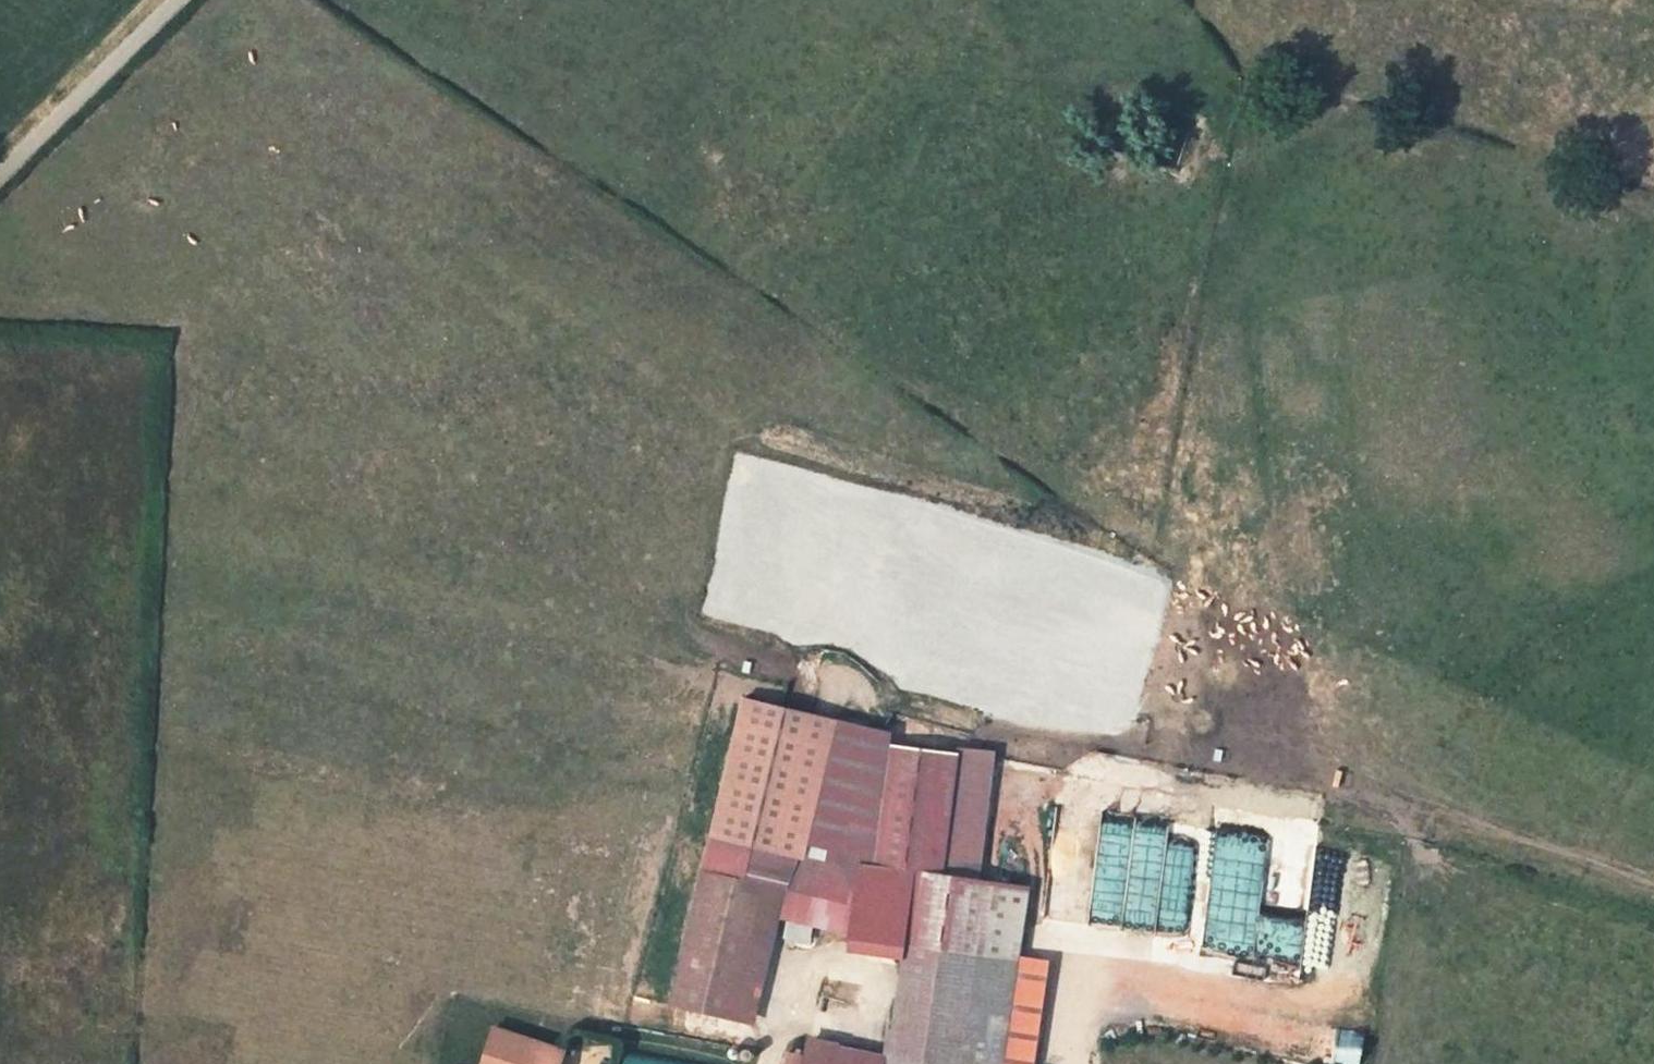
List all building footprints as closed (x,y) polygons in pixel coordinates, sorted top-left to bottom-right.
[(708,839),(831,856),(859,861),(976,880),(989,757),(892,747),(893,733),(745,694),(708,839)] [(1103,739),(1151,742),(1153,713),(1105,710),(1103,739)] [(1056,804),(1027,800),(1021,844),(1051,847),(1056,804)] [(764,1028),(776,920),(787,921),(784,938),(800,941),(801,925),(850,931),(859,861),(831,856),(829,861),(773,856),(702,847),(680,1017),(764,1028)] [(850,931),(906,938),(969,947),(975,897),(976,880),(859,861),(850,931)] [(1022,905),(975,897),(969,947),(1015,953),(1022,905)] [(969,947),(906,938),(892,1030),(888,1029),(883,1061),(883,1063),(957,1063),(969,947)] [(1018,954),(1015,953),(969,947),(957,1063),(1001,1063),(1018,954)] [(479,1063),(558,1063),(564,1045),(492,1023),(479,1063)] [(841,1053),(843,1047),(810,1041),(807,1056),(788,1052),(785,1063),(838,1063),(841,1053)] [(841,1053),(838,1063),(883,1063),(883,1061),(841,1053)]
